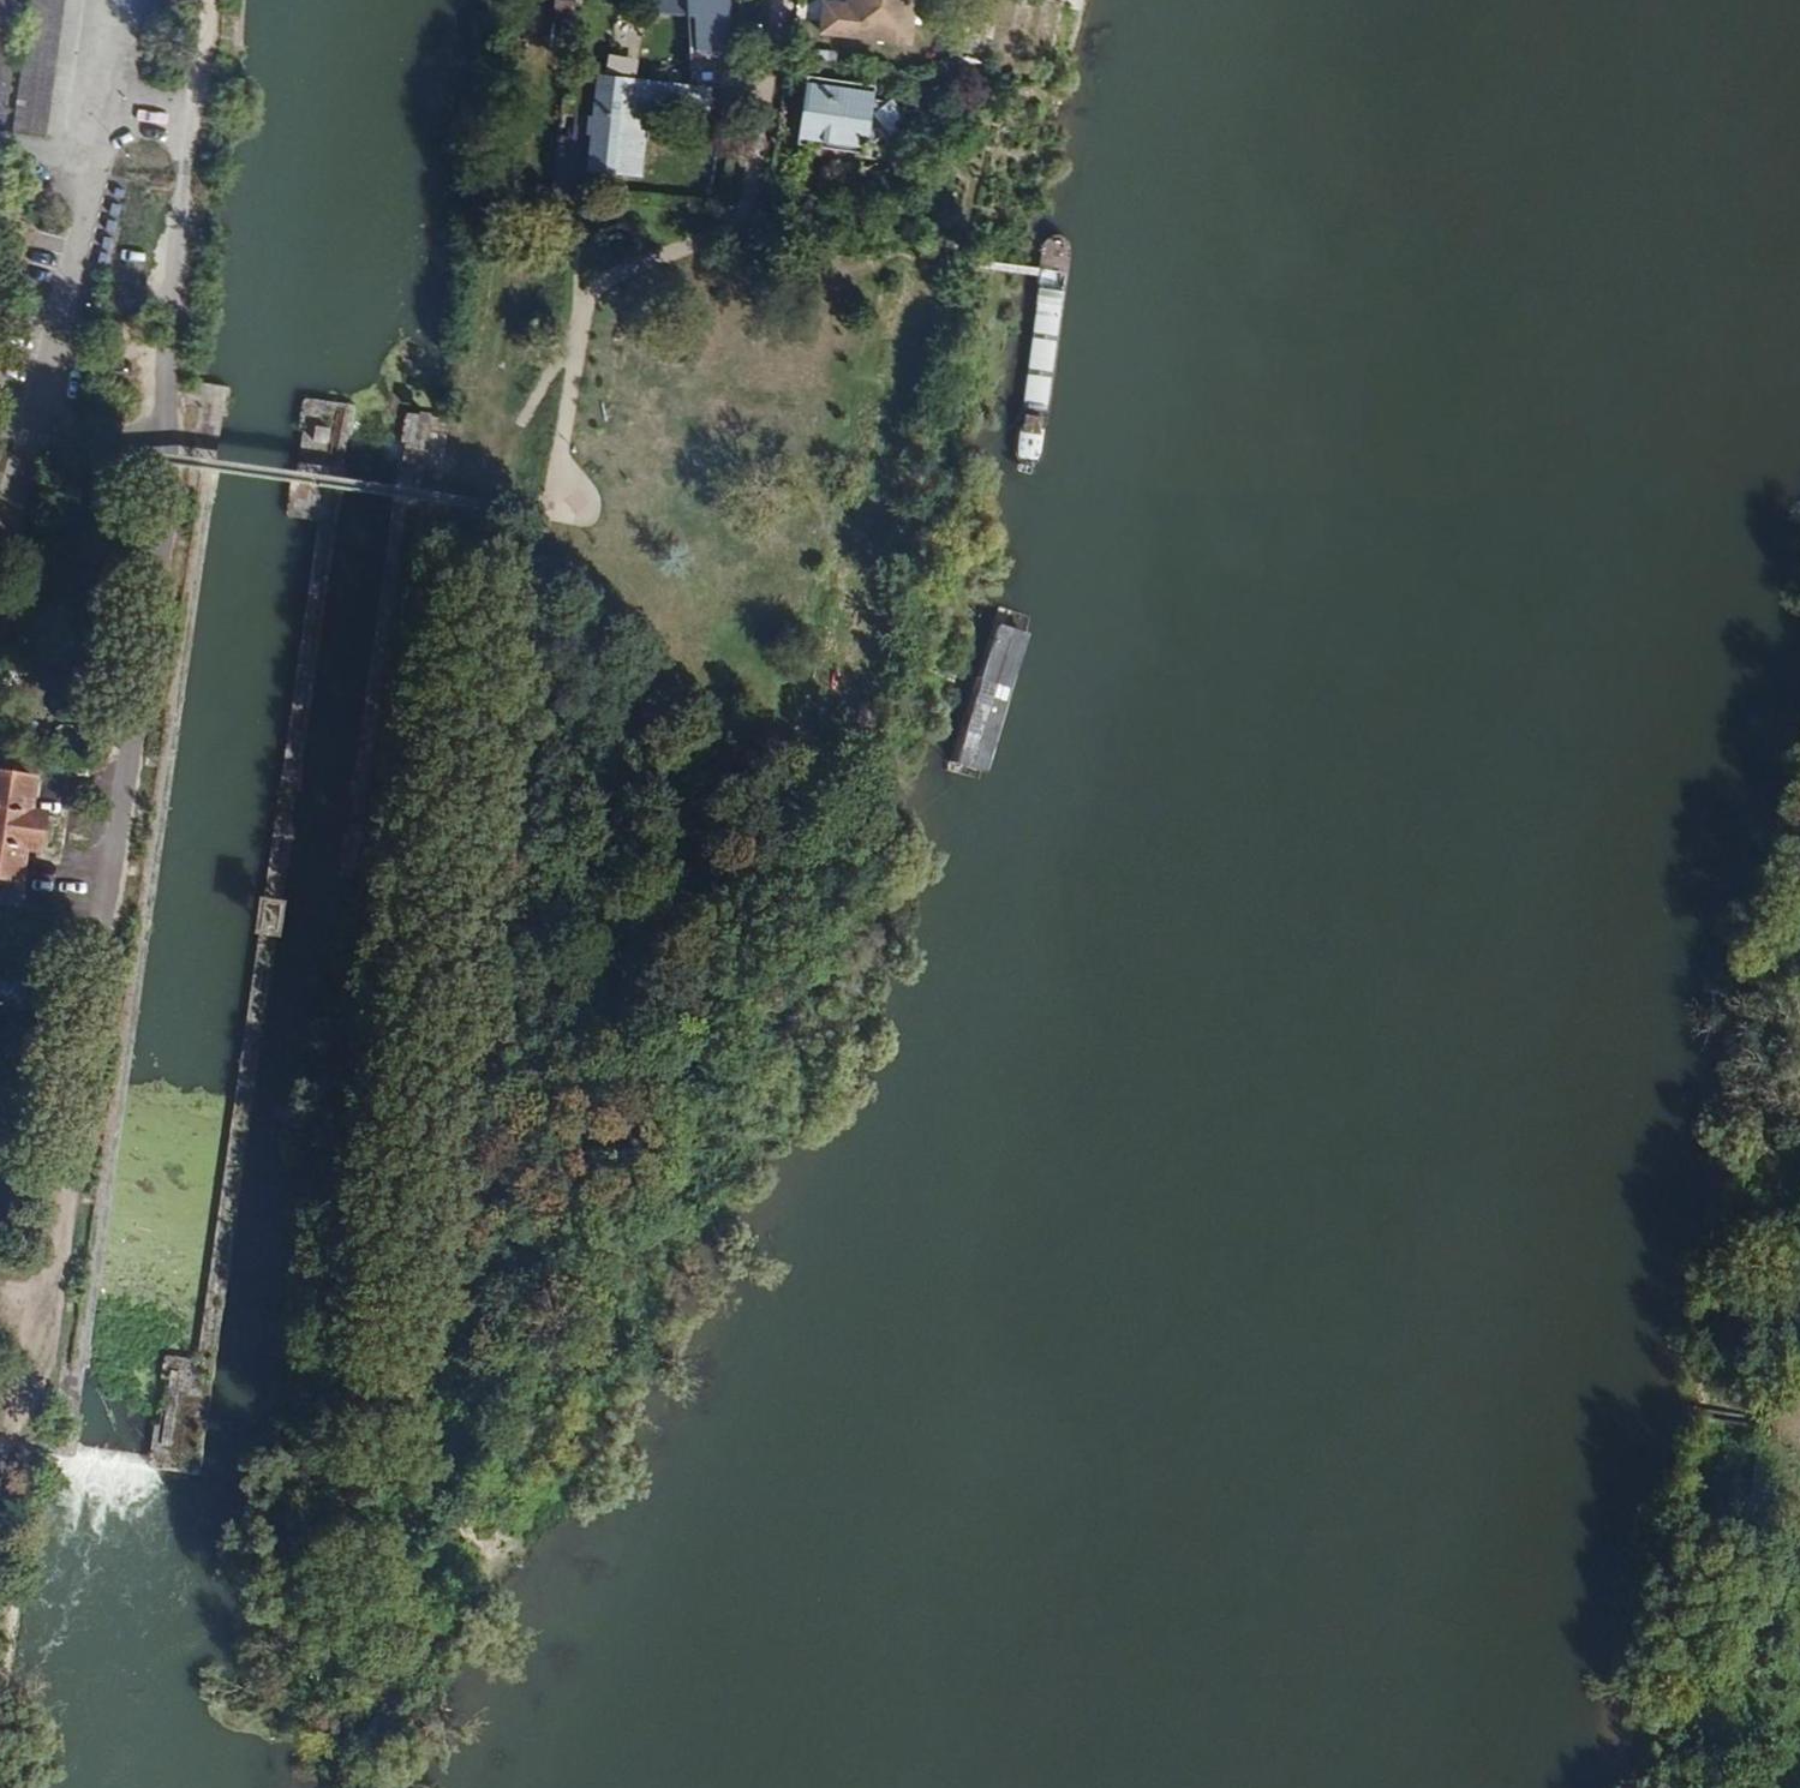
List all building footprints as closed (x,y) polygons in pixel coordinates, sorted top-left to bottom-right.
[(2,133),(20,0),(0,0),(0,132),(2,133)] [(12,134),(46,139),(65,0),(31,0),(12,134)] [(729,53),(734,0),(654,0),(654,10),(693,14),(694,52),(729,53)] [(846,6),(824,4),(820,40),(906,50),(912,0),(847,0),(846,6)] [(631,63),(638,16),(617,13),(611,60),(631,63)] [(692,87),(716,88),(729,53),(694,52),(692,87)] [(647,110),(649,85),(600,81),(591,177),(640,181),(647,110)] [(886,161),(889,136),(910,123),(896,99),(892,101),(872,99),(873,89),(807,81),(800,143),(886,161)] [(692,87),(649,85),(647,110),(712,116),(716,88),(692,87)] [(1042,457),(1070,241),(1068,234),(1059,229),(1049,229),(1039,237),(1035,269),(1012,453),(1019,461),(1032,463),(1042,457)] [(1022,627),(992,618),(973,679),(949,759),(979,768),(1022,627)] [(30,812),(36,778),(0,773),(0,879),(20,882),(25,847),(40,849),(44,814),(30,812)]
